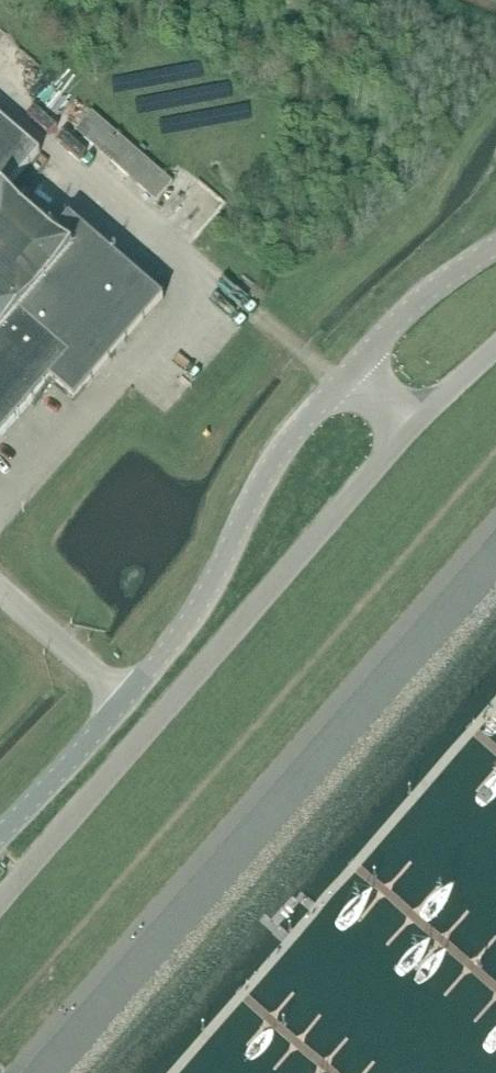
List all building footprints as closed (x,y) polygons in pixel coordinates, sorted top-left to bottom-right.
[(93,113),(76,132),(157,203),(174,184),(93,113)] [(51,381),(75,402),(164,300),(70,219),(54,238),(5,196),(41,154),(0,119),(0,440),(51,381)]
